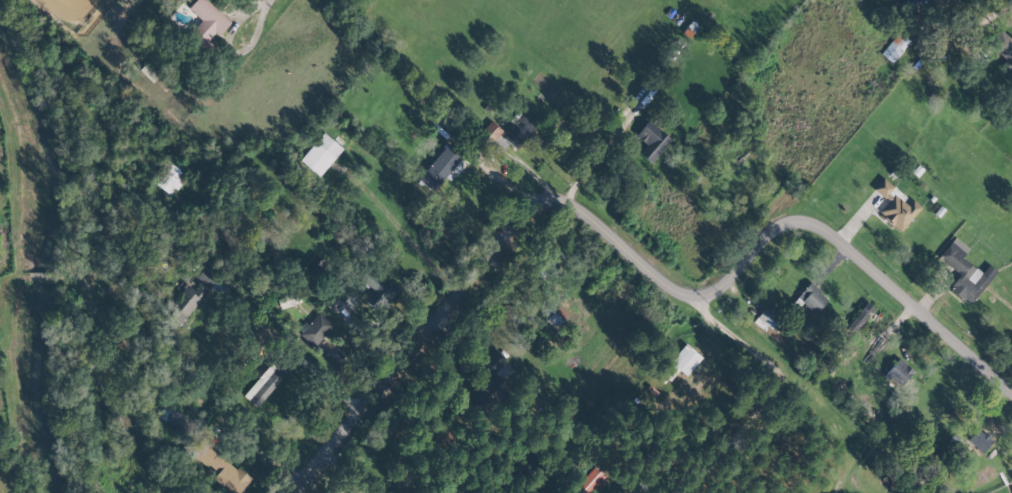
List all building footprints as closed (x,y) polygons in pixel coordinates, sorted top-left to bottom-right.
[(206,0),(195,0),(187,8),(199,19),(191,28),(198,35),(194,40),(205,50),(210,43),(209,43),(229,21),(206,0)] [(1011,67),(1011,37),(1003,29),(989,45),(1007,61),(1003,65),(1009,71),(1011,67)] [(891,63),(910,41),(900,31),(880,53),(891,63)] [(535,128),(523,116),(502,135),(513,148),(535,128)] [(639,153),(651,163),(671,140),(648,120),(635,135),(646,145),(639,153)] [(318,176),(342,149),(323,132),(299,159),(318,176)] [(491,145),(500,153),(507,144),(498,136),(491,145)] [(418,179),(432,191),(461,156),(447,144),(418,179)] [(174,187),(174,185),(183,185),(184,168),(161,167),(160,187),(174,187)] [(899,231),(921,208),(912,199),(909,202),(883,178),(873,189),(886,201),(877,211),(899,231)] [(962,258),(969,249),(953,237),(937,258),(958,274),(948,288),(970,305),(996,271),(987,265),(981,272),(962,258)] [(374,290),(367,299),(381,310),(395,293),(370,273),(363,282),(374,290)] [(815,314),(828,299),(809,282),(796,297),(815,314)] [(198,286),(193,291),(185,283),(161,308),(178,323),(206,294),(198,286)] [(360,300),(347,292),(340,303),(353,311),(360,300)] [(851,334),(870,313),(864,307),(845,328),(851,334)] [(332,325),(319,312),(299,334),(313,347),(332,325)] [(686,375),(701,357),(684,344),(669,363),(686,375)] [(488,369),(496,373),(501,362),(493,358),(488,369)] [(884,375),(899,387),(913,371),(898,358),(884,375)] [(242,395),(255,407),(284,375),(271,363),(242,395)] [(180,432),(190,421),(175,408),(166,419),(180,432)] [(968,443),(984,451),(991,436),(975,428),(968,443)] [(208,443),(194,458),(234,492),(238,492),(249,480),(208,443)] [(596,466),(578,486),(586,492),(593,492),(608,477),(596,466)]
